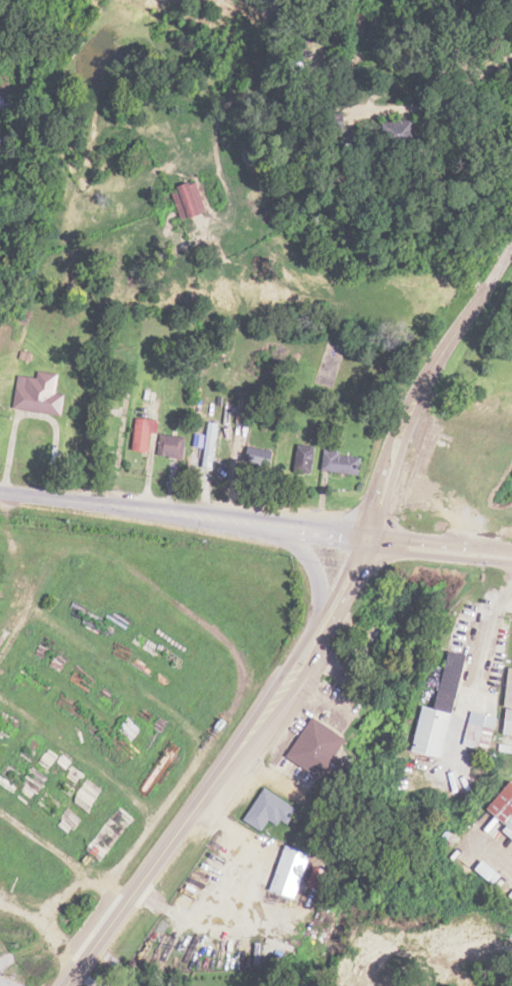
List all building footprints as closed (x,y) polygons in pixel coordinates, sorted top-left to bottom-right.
[(0,95),(0,110),(10,111),(11,95),(0,95)] [(388,122),(388,148),(420,148),(420,122),(388,122)] [(208,212),(197,182),(173,190),(183,221),(208,212)] [(62,415),(65,394),(16,387),(12,408),(62,415)] [(153,420),(133,418),(131,451),(151,452),(153,420)] [(203,465),(214,465),(214,422),(203,422),(203,465)] [(155,454),(181,457),(183,437),(158,434),(155,454)] [(264,474),(264,450),(247,450),(247,474),(264,474)] [(362,474),(362,456),(324,456),(324,474),(362,474)] [(447,756),(457,712),(428,705),(418,750),(447,756)] [(501,715),(475,710),(468,745),(494,750),(501,715)] [(290,757),(327,779),(352,738),(315,716),(290,757)] [(266,831),(275,816),(291,825),(301,808),(266,788),(247,820),(266,831)] [(289,844),(272,889),(299,899),(316,854),(289,844)] [(507,876),(489,859),(480,868),(497,886),(507,876)]
